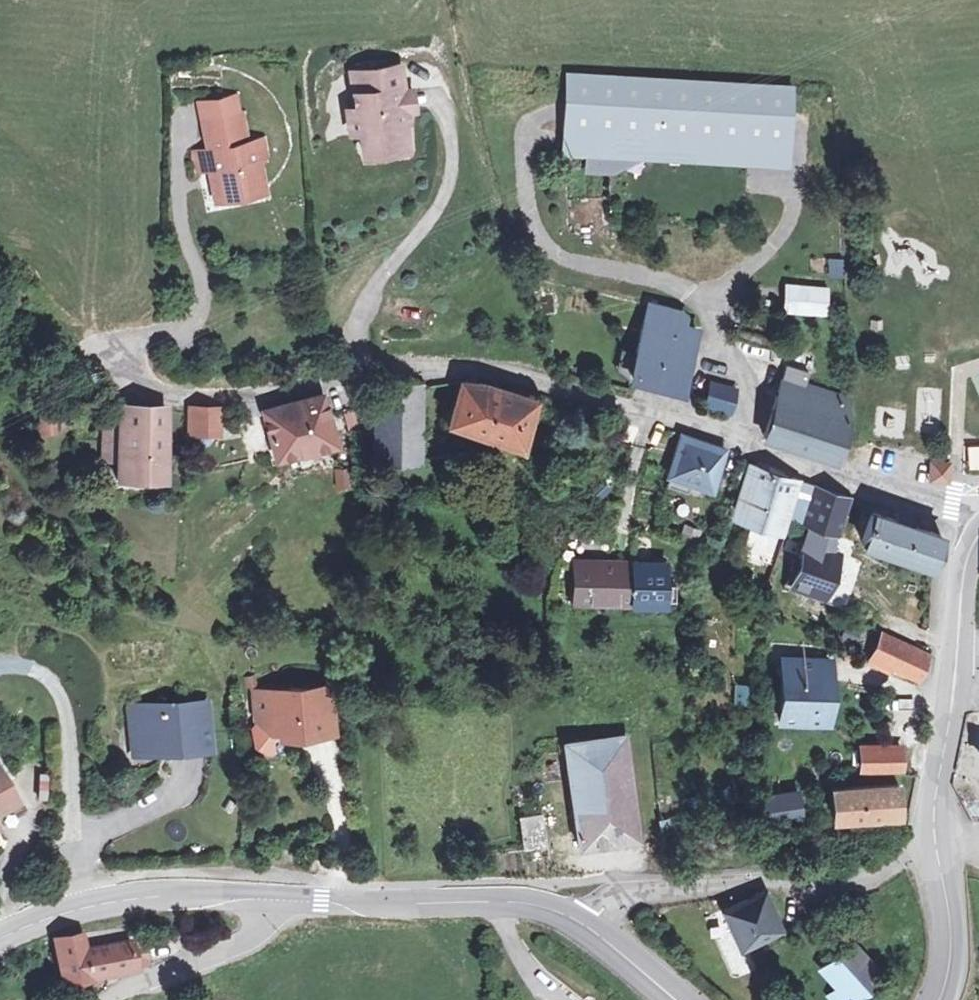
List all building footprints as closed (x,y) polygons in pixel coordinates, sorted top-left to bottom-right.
[(403,89),(399,67),(352,75),(358,111),(348,112),(352,134),(362,132),(364,146),(386,142),(387,152),(408,148),(402,111),(399,93),(398,90),(403,89)] [(783,87),(557,73),(555,149),(572,150),(572,168),(605,170),(606,151),(780,157),(783,87)] [(413,91),(399,93),(402,111),(416,109),(413,91)] [(196,171),(208,169),(213,197),(259,188),(257,167),(263,156),(261,141),(245,144),(240,118),(236,119),(233,100),(202,106),(205,124),(210,152),(193,155),(196,171)] [(386,142),(364,146),(366,155),(387,152),(386,142)] [(827,258),(829,277),(844,275),(843,257),(827,258)] [(818,283),(776,281),(774,308),(817,310),(818,283)] [(685,314),(651,307),(636,376),(684,388),(697,337),(690,336),(692,326),(685,314)] [(811,373),(788,365),(765,437),(837,463),(850,423),(852,402),(808,385),(811,373)] [(381,413),(380,434),(424,433),(425,385),(382,385),(381,413)] [(503,391),(463,385),(453,423),(489,434),(503,391)] [(735,394),(711,389),(706,410),(731,415),(735,394)] [(503,391),(489,434),(525,446),(539,397),(503,391)] [(278,458),(297,452),(335,440),(321,399),(283,411),(266,417),(278,458)] [(120,432),(103,431),(102,461),(120,462),(119,481),(163,480),(164,409),(120,407),(120,432)] [(228,412),(186,410),(187,435),(210,436),(211,427),(227,426),(228,412)] [(40,431),(52,431),(51,412),(39,413),(40,431)] [(367,434),(380,434),(381,413),(367,412),(367,434)] [(424,433),(380,434),(379,460),(423,459),(424,433)] [(723,454),(684,441),(673,477),(675,478),(695,484),(711,490),(723,454)] [(968,470),(978,469),(978,445),(966,446),(968,470)] [(945,464),(930,462),(929,478),(944,479),(945,464)] [(793,479),(754,466),(738,512),(777,526),(793,479)] [(695,484),(675,478),(672,486),(692,492),(695,484)] [(815,485),(795,478),(784,512),(802,519),(815,485)] [(853,497),(817,484),(802,520),(812,524),(838,533),(840,534),(853,497)] [(929,533),(913,528),(915,523),(900,518),(898,522),(874,514),(865,543),(918,563),(932,569),(944,539),(934,535),(929,533)] [(812,524),(806,541),(793,581),(826,593),(839,553),(832,551),(838,533),(812,524)] [(621,554),(564,553),(562,590),(621,590),(621,554)] [(655,553),(621,554),(621,590),(656,590),(655,553)] [(876,631),(869,650),(866,657),(914,678),(924,654),(876,631)] [(831,658),(786,657),(786,720),(830,721),(831,658)] [(330,682),(256,689),(258,718),(261,720),(275,729),(277,729),(299,727),(300,733),(335,730),(330,682)] [(204,712),(132,712),(132,749),(155,749),(156,757),(182,758),(204,757),(204,712)] [(275,729),(261,720),(252,729),(253,740),(267,752),(279,750),(277,729),(275,729)] [(628,735),(596,740),(600,767),(632,762),(628,735)] [(643,840),(635,783),(632,762),(600,767),(596,740),(567,744),(581,848),(613,844),(643,840)] [(155,749),(132,749),(132,757),(156,757),(155,749)] [(899,750),(862,751),(863,767),(901,764),(899,750)] [(20,803),(0,773),(0,816),(20,803)] [(901,785),(835,793),(838,821),(904,815),(901,785)] [(803,794),(753,800),(755,824),(807,819),(803,794)] [(541,812),(517,815),(519,846),(546,843),(541,812)] [(669,821),(658,822),(659,831),(670,830),(669,821)] [(763,894),(726,910),(743,945),(779,928),(763,894)] [(79,941),(53,946),(59,983),(148,966),(141,930),(121,930),(79,938),(79,941)] [(820,968),(835,984),(825,994),(832,999),(852,999),(881,973),(850,941),(820,968)]
